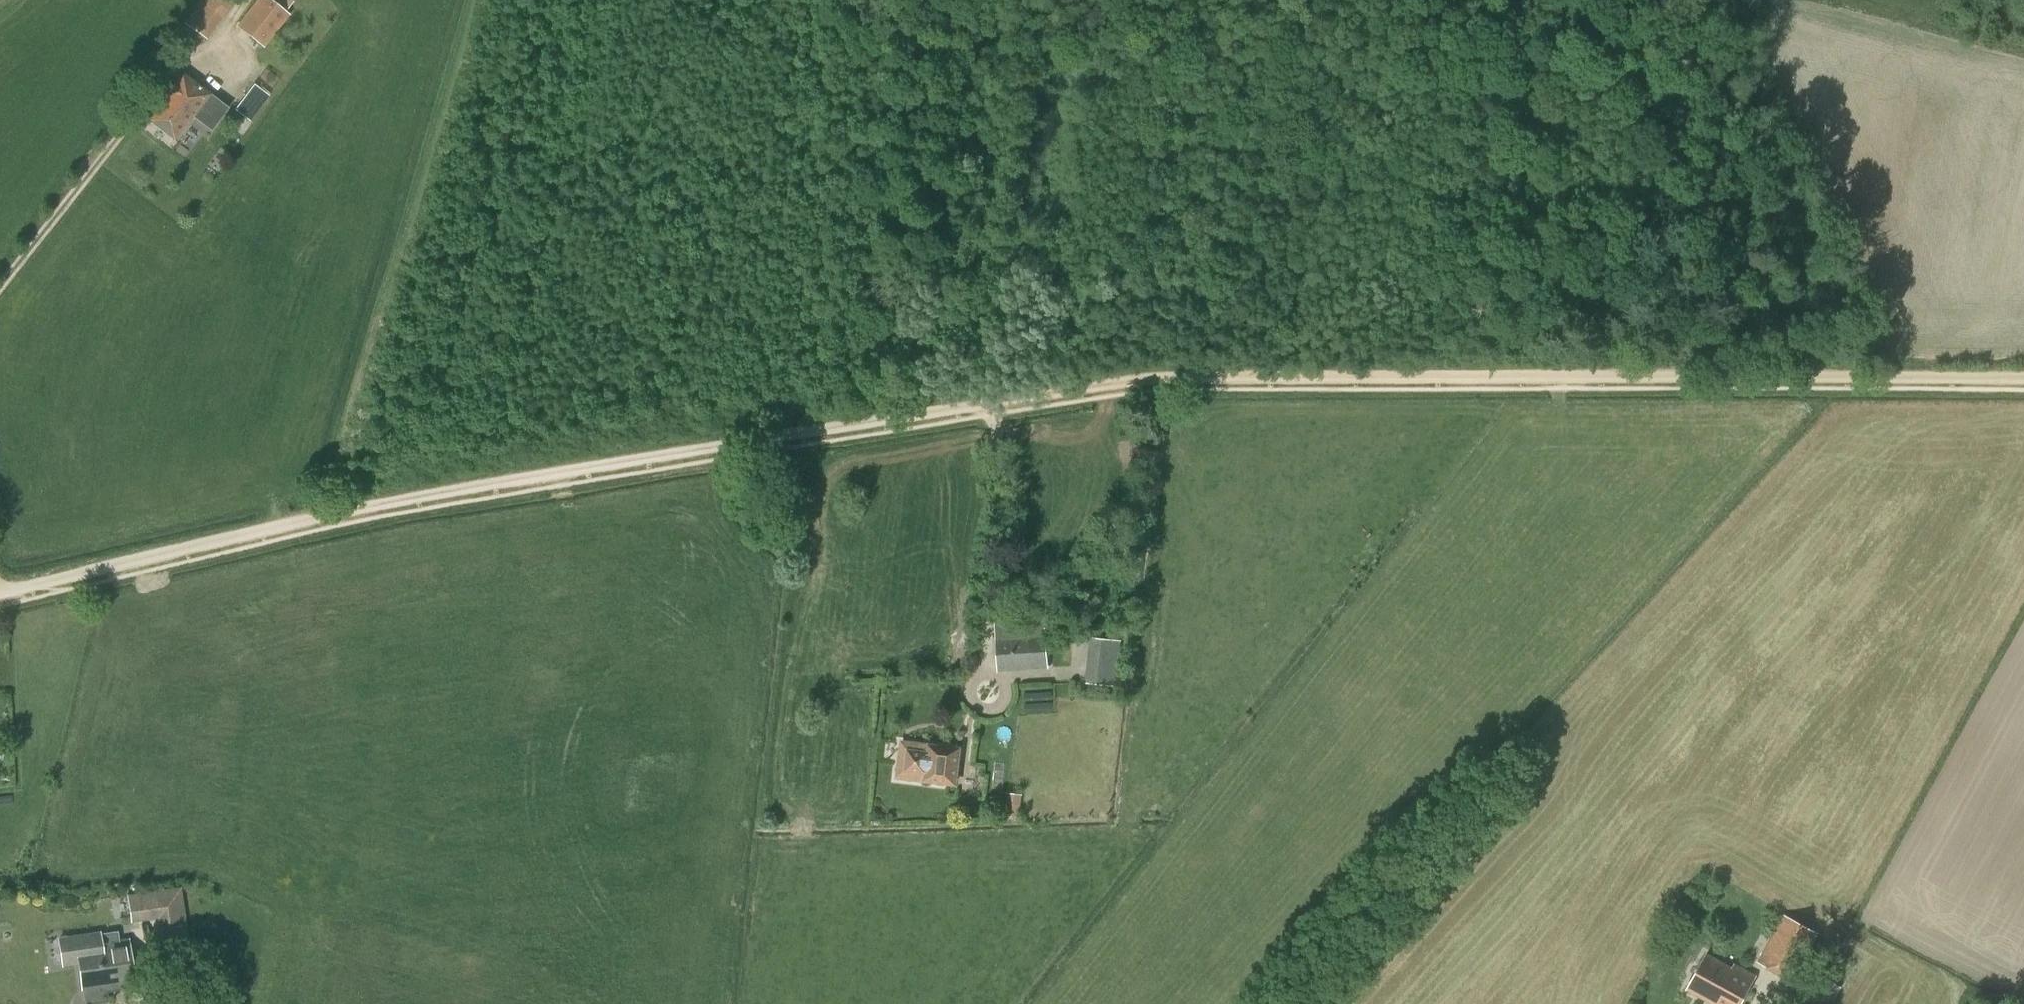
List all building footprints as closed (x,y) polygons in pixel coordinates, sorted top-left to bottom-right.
[(216,36),(228,13),(202,0),(201,0),(190,23),(216,36)] [(240,27),(265,47),(290,16),(271,0),(262,0),(259,3),(240,27)] [(146,120),(175,142),(199,110),(205,114),(217,99),(182,73),(146,120)] [(251,97),(246,93),(234,109),(249,120),(261,105),(262,105),(267,99),(256,91),(251,97)] [(1048,670),(1044,621),(994,624),(997,673),(1048,670)] [(1084,683),(1115,686),(1120,641),(1089,637),(1084,683)] [(897,778),(954,785),(957,759),(959,749),(901,742),(897,778)] [(179,891),(158,894),(162,919),(183,915),(179,891)] [(149,919),(145,894),(127,896),(131,921),(149,919)] [(1818,934),(1782,915),(1756,963),(1792,982),(1818,934)] [(107,992),(106,986),(119,984),(134,982),(128,940),(100,944),(101,948),(76,952),(82,990),(84,989),(86,1003),(91,1003),(109,1002),(107,992)] [(1710,1003),(1740,1003),(1755,977),(1734,965),(1731,970),(1706,956),(1686,991),(1710,1003)]
